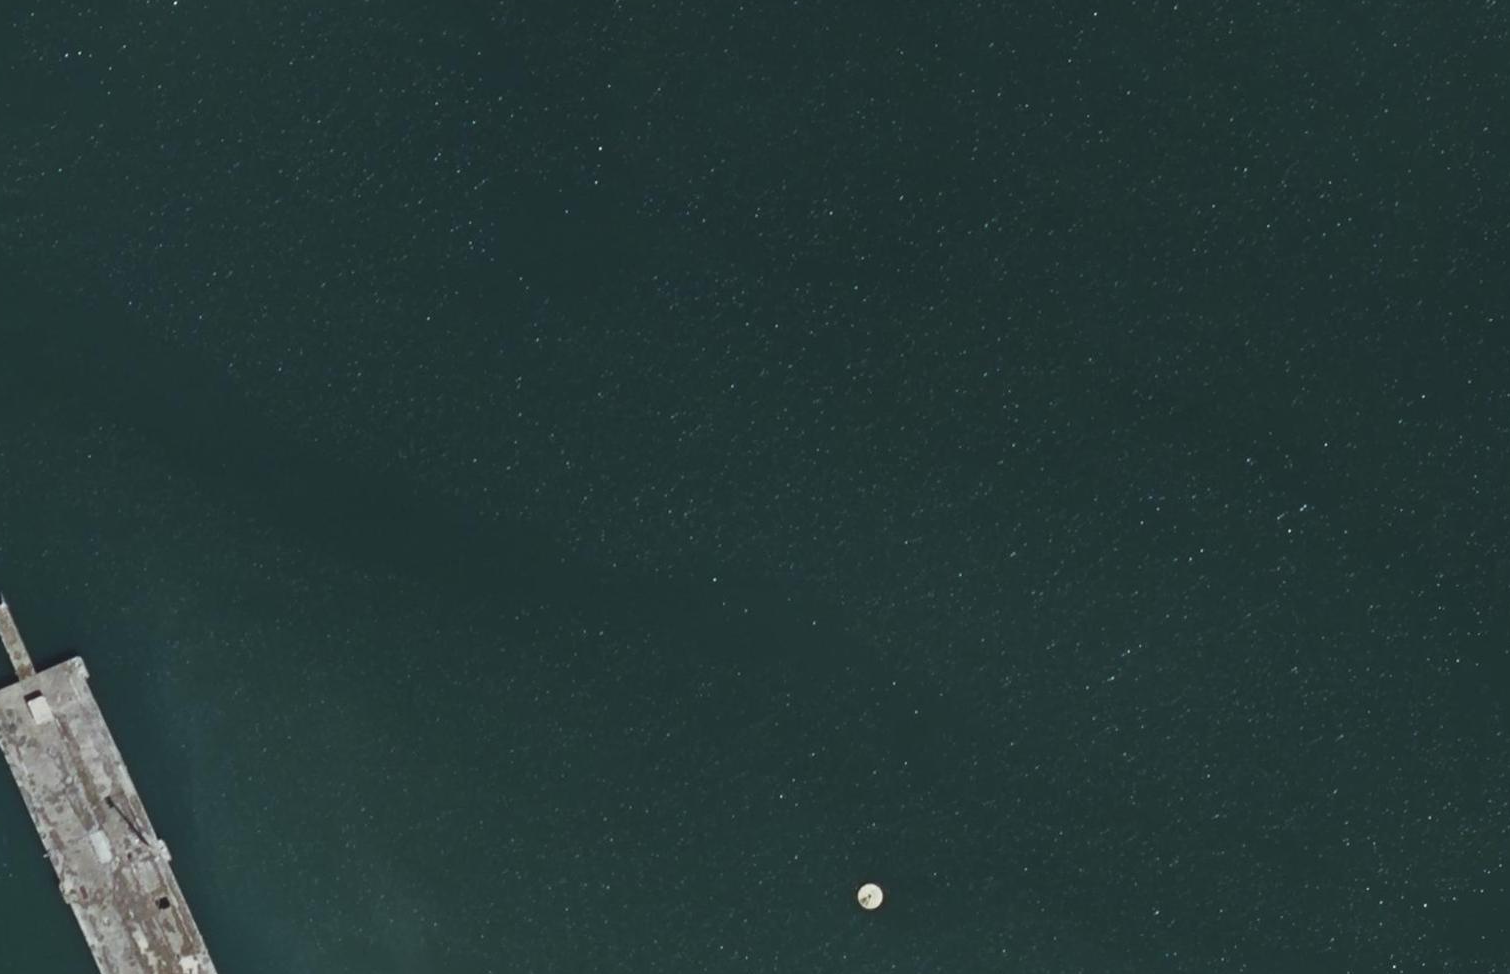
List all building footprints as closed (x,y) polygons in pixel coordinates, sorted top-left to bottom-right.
[(49,702),(35,709),(44,729),(58,723),(49,702)] [(106,835),(94,840),(104,862),(115,856),(106,835)]
